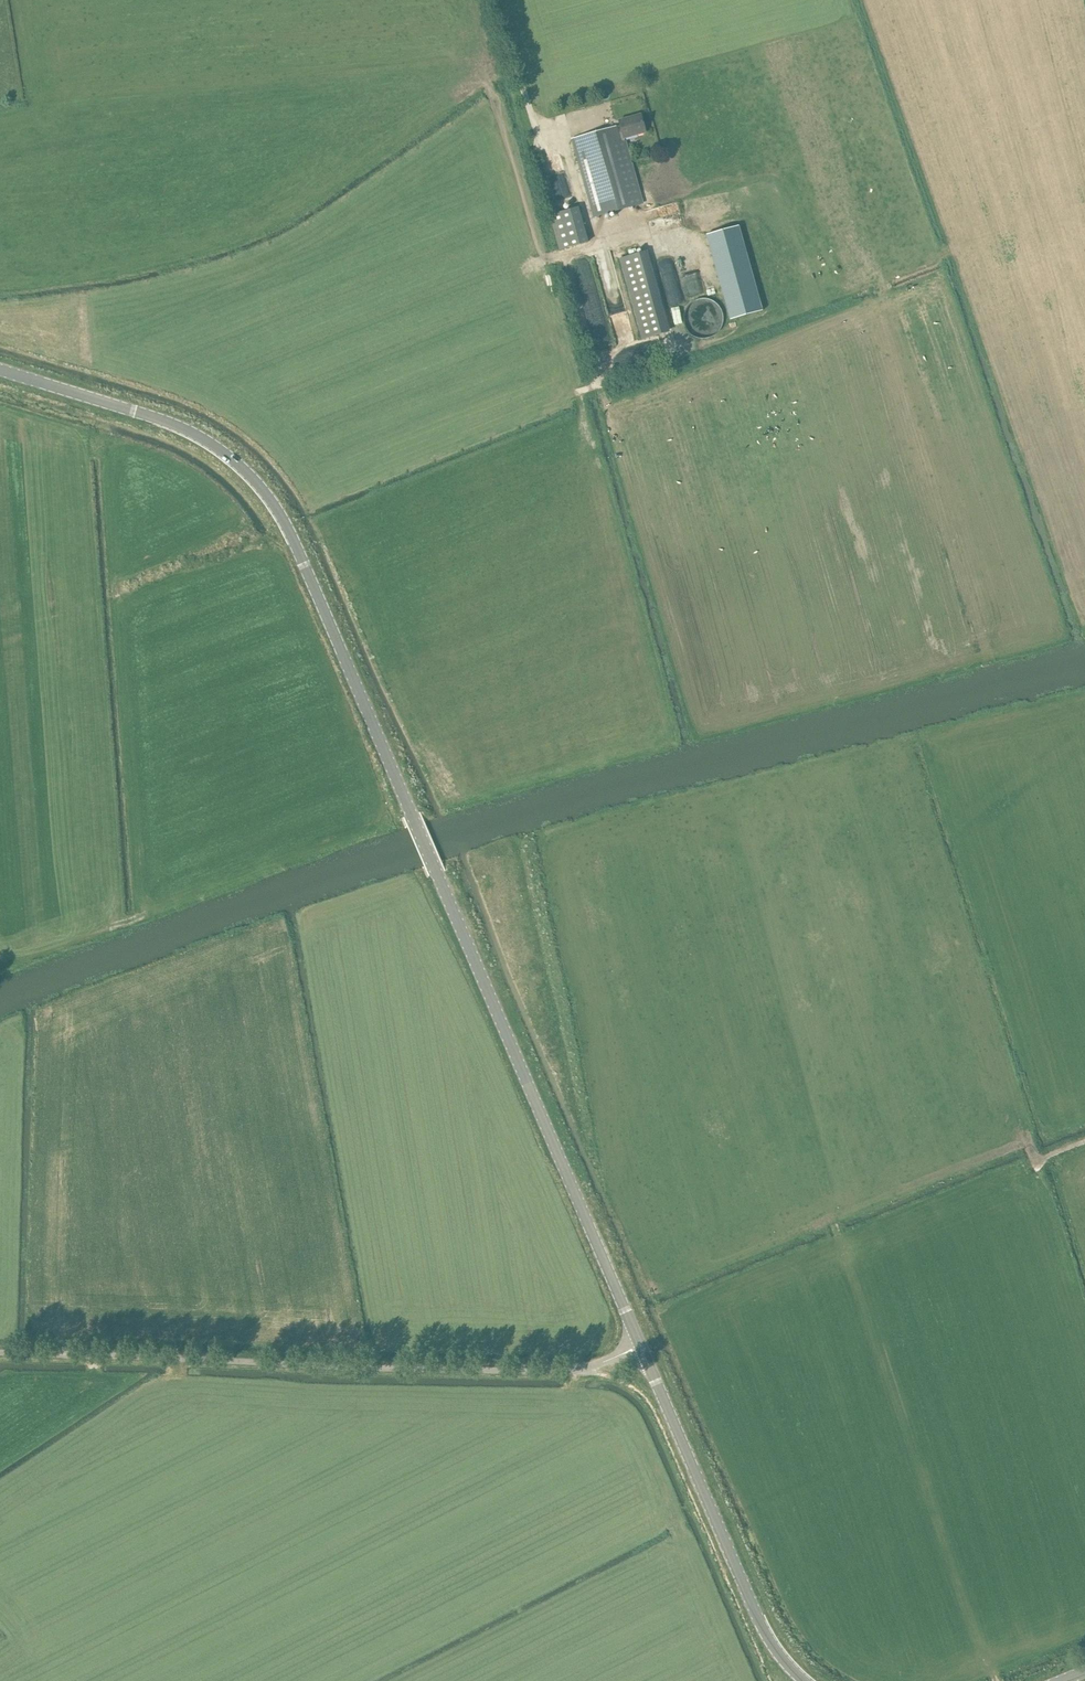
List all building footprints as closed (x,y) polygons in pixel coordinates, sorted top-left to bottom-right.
[(643,203),(625,137),(646,132),(641,113),(618,120),(620,125),(571,138),(593,217),(643,203)] [(589,242),(579,206),(549,214),(559,250),(589,242)] [(731,320),(763,311),(739,226),(707,235),(731,320)] [(670,331),(647,250),(619,258),(642,339),(670,331)] [(682,310),(676,277),(669,278),(675,311),(682,310)] [(703,339),(705,339),(707,338),(710,338),(712,337),(713,336),(715,335),(717,334),(719,333),(720,331),(721,329),(722,327),(723,325),(724,323),(724,321),(724,319),(724,317),(724,315),(724,313),(723,311),(722,309),(721,307),(720,305),(718,304),(717,302),(715,301),(713,300),(711,299),(709,299),(707,298),(705,298),(703,298),(701,298),(699,299),(697,299),(695,300),(693,301),(691,303),(690,304),(688,306),(687,307),(686,309),(685,311),(684,313),(684,315),(684,317),(684,320),(684,322),(684,324),(685,326),(686,328),(687,329),(688,331),(690,333),(691,334),(693,335),(695,336),(697,337),(699,338),(701,338),(703,339)]
